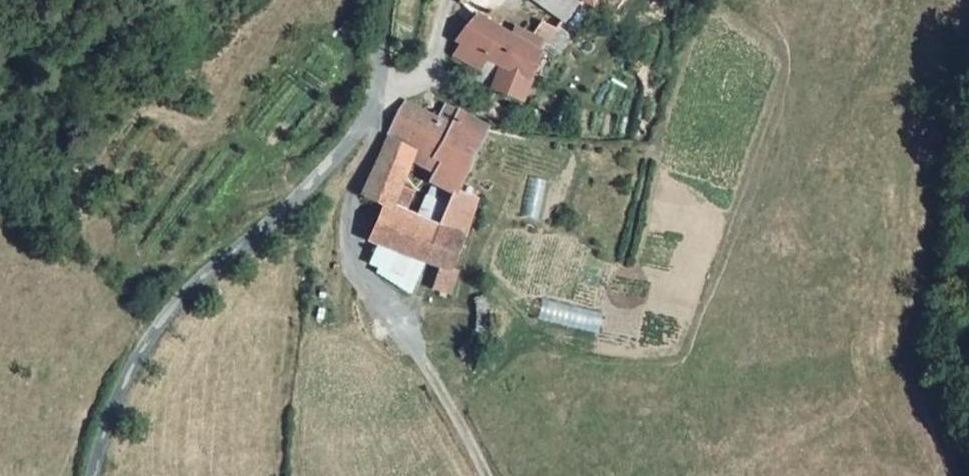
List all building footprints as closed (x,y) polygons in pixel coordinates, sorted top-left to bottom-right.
[(567,10),(561,21),(542,53),(536,49),(517,102),(532,110),(541,82),(552,52),(563,62),(564,64),(582,35),(586,38),(604,5),(596,0),(574,0),(567,10)] [(574,0),(550,0),(567,10),(574,0)] [(523,30),(518,40),(536,49),(542,53),(561,21),(547,13),(529,32),(523,30)] [(511,36),(471,16),(460,47),(466,50),(461,61),(490,76),(486,86),(517,102),(536,49),(518,40),(511,36)] [(516,27),(511,36),(518,40),(523,30),(516,27)] [(563,62),(552,52),(541,82),(554,87),(563,62)] [(404,102),(390,137),(411,146),(439,160),(429,184),(453,195),(481,124),(443,107),(437,119),(404,102)] [(366,196),(387,204),(394,186),(411,146),(390,137),(366,196)] [(408,192),(394,186),(387,204),(399,211),(408,192)] [(427,262),(437,266),(451,271),(477,204),(453,195),(440,228),(427,262)] [(387,204),(374,239),(427,262),(440,228),(399,211),(387,204)] [(457,273),(451,271),(437,266),(430,285),(451,295),(457,273)]
